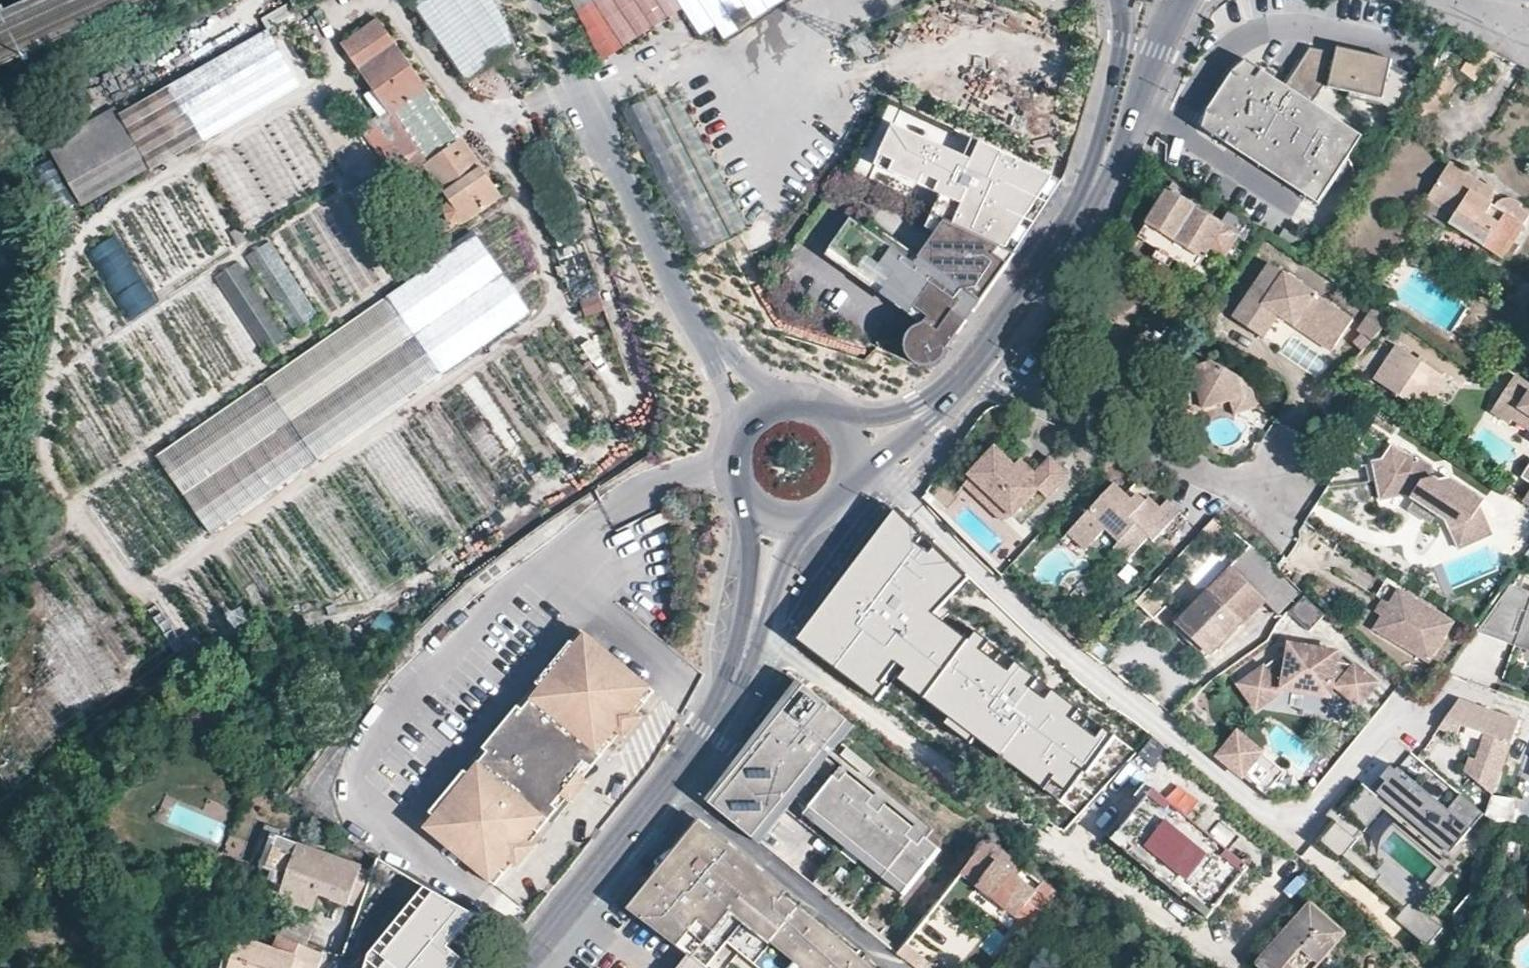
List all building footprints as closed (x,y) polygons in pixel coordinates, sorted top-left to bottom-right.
[(462,80),(524,47),(498,0),(418,0),(462,80)] [(624,51),(694,6),(710,32),(761,0),(592,0),(624,51)] [(260,28),(248,8),(212,27),(224,48),(260,28)] [(343,44),(382,101),(427,164),(423,165),(429,173),(450,203),(448,214),(454,225),(463,224),(503,196),(472,152),(430,93),(378,19),(343,44)] [(268,29),(120,113),(152,170),(300,86),(268,29)] [(190,41),(200,56),(218,47),(210,31),(190,41)] [(1493,50),(1478,42),(1461,71),(1476,80),(1493,50)] [(1383,100),(1382,105),(1399,116),(1418,85),(1391,67),(1392,59),(1337,47),(1336,53),(1311,47),(1286,86),(1313,104),(1324,87),(1349,93),(1383,100)] [(1363,133),(1313,104),(1286,86),(1243,56),(1234,68),(1207,107),(1201,124),(1316,201),(1363,133)] [(1383,100),(1349,93),(1348,98),(1382,105),(1383,100)] [(745,231),(685,98),(664,107),(659,95),(628,108),(693,254),(745,231)] [(49,146),(83,207),(151,170),(115,107),(49,146)] [(1009,249),(1044,175),(966,139),(959,155),(875,117),(857,158),(944,198),(937,214),(1009,249)] [(1070,153),(1076,127),(1043,120),(1038,147),(1070,153)] [(1449,225),(1501,258),(1528,216),(1528,212),(1520,206),(1522,202),(1516,197),(1509,195),(1505,196),(1500,199),(1497,203),(1495,206),(1485,199),(1471,191),(1477,180),(1446,161),(1415,211),(1446,231),(1449,225)] [(376,178),(350,193),(370,227),(396,212),(376,178)] [(56,179),(42,187),(59,219),(72,211),(56,179)] [(1485,199),(1491,189),(1477,180),(1471,191),(1485,199)] [(1251,225),(1229,211),(1218,226),(1178,200),(1180,195),(1169,188),(1147,223),(1203,258),(1212,247),(1225,255),(1237,236),(1245,241),(1255,228),(1251,225)] [(923,224),(935,232),(944,220),(931,213),(923,224)] [(961,313),(964,302),(965,299),(863,228),(849,218),(829,247),(918,310),(913,317),(912,318),(910,319),(906,323),(900,329),(898,334),(897,342),(898,348),(901,353),(906,358),(910,360),(919,363),(925,362),(931,360),(937,355),(940,350),(942,346),(942,340),(961,313)] [(992,243),(944,220),(935,232),(977,263),(992,243)] [(1007,250),(992,243),(977,263),(935,232),(917,256),(868,221),(863,228),(965,299),(964,302),(968,304),(1007,250)] [(241,228),(231,233),(239,246),(249,240),(241,228)] [(387,293),(427,351),(441,371),(529,310),(527,305),(475,232),(387,293)] [(252,253),(291,333),(315,321),(276,241),(252,253)] [(824,254),(913,317),(918,310),(829,247),(824,254)] [(1335,346),(1353,319),(1273,264),(1236,317),(1264,336),(1280,315),(1285,320),(1288,316),(1300,314),(1312,321),(1319,335),(1335,346)] [(427,351),(387,293),(263,378),(313,451),(317,457),(441,371),(427,351)] [(1519,336),(1528,322),(1528,296),(1507,328),(1519,336)] [(1345,354),(1352,362),(1392,318),(1376,307),(1358,330),(1362,335),(1345,354)] [(1288,316),(1285,320),(1331,352),(1335,346),(1319,335),(1312,321),(1300,314),(1288,316)] [(1396,347),(1374,382),(1417,411),(1440,376),(1396,347)] [(1251,391),(1212,365),(1158,380),(1163,398),(1173,395),(1178,413),(1191,408),(1197,407),(1199,414),(1231,405),(1235,418),(1256,413),(1251,391)] [(1446,379),(1440,376),(1417,411),(1422,415),(1446,379)] [(210,531),(285,478),(317,457),(313,451),(263,378),(156,452),(210,531)] [(1158,380),(1155,381),(1159,399),(1163,398),(1158,380)] [(1520,410),(1521,411),(1528,416),(1528,397),(1520,410)] [(1520,410),(1503,398),(1493,414),(1511,426),(1514,422),(1521,411),(1520,410)] [(1521,411),(1514,422),(1528,432),(1528,416),(1521,411)] [(1450,480),(1440,484),(1434,480),(1434,470),(1416,458),(1414,460),(1394,448),(1384,462),(1373,464),(1380,502),(1407,498),(1417,505),(1435,518),(1446,525),(1450,533),(1471,524),(1482,506),(1484,501),(1450,480)] [(1033,476),(1028,483),(1012,468),(994,451),(968,478),(972,480),(1010,517),(1013,520),(1038,492),(1047,501),(1068,479),(1049,460),(1033,476)] [(1483,459),(1477,467),(1485,473),(1492,464),(1483,459)] [(1017,462),(1012,468),(1028,483),(1033,476),(1017,462)] [(972,480),(965,488),(1003,525),(1010,517),(972,480)] [(1095,541),(1106,531),(1117,542),(1113,547),(1128,560),(1149,538),(1152,542),(1181,512),(1168,500),(1160,508),(1150,499),(1147,502),(1137,494),(1131,501),(1116,487),(1078,525),(1095,541)] [(1428,527),(1435,518),(1417,505),(1410,515),(1428,527)] [(1482,506),(1471,524),(1450,533),(1458,552),(1493,537),(1482,506)] [(1227,524),(1214,512),(1202,525),(1215,535),(1227,524)] [(1078,525),(1069,535),(1086,551),(1095,541),(1078,525)] [(981,588),(919,540),(833,649),(1062,827),(1122,749),(956,619),(981,588)] [(1180,621),(1213,651),(1267,593),(1289,610),(1293,606),(1303,596),(1276,570),(1251,546),(1196,605),(1180,621)] [(1521,588),(1525,575),(1521,573),(1513,585),(1521,588)] [(1521,588),(1513,585),(1500,603),(1527,613),(1518,640),(1528,644),(1528,591),(1521,588)] [(1133,599),(1141,605),(1150,597),(1146,588),(1141,592),(1133,599)] [(1296,621),(1314,608),(1303,596),(1293,606),(1289,610),(1286,613),(1296,621)] [(1384,626),(1376,637),(1431,670),(1456,628),(1402,596),(1393,611),(1384,626)] [(1518,640),(1527,613),(1500,603),(1498,606),(1482,627),(1518,640)] [(1376,621),(1384,626),(1393,611),(1385,607),(1376,621)] [(1308,632),(1322,615),(1314,608),(1296,621),(1308,632)] [(1518,640),(1482,627),(1480,629),(1478,632),(1528,651),(1528,644),(1518,640)] [(575,633),(524,697),(592,753),(644,689),(575,633)] [(1334,665),(1335,655),(1287,648),(1286,654),(1237,690),(1255,714),(1279,696),(1274,690),(1282,684),(1282,689),(1329,694),(1331,685),(1337,686),(1335,689),(1357,707),(1375,686),(1353,667),(1334,665)] [(781,720),(807,688),(800,683),(706,801),(763,847),(790,814),(900,901),(906,894),(788,800),(773,819),(730,784),(776,727),(834,773),(827,782),(838,790),(845,783),(872,804),(865,812),(876,821),(883,813),(911,836),(904,843),(916,853),(922,845),(936,856),(942,849),(831,760),(857,728),(850,723),(824,754),(781,720)] [(824,754),(850,723),(807,688),(781,720),(824,754)] [(628,713),(630,715),(648,693),(644,689),(592,753),(597,756),(617,733),(614,731),(628,713)] [(524,697),(470,764),(539,819),(592,753),(524,697)] [(1495,797),(1522,720),(1462,699),(1440,730),(1459,737),(1462,727),(1487,736),(1478,761),(1471,759),(1466,773),(1495,797)] [(617,733),(621,736),(635,718),(630,715),(628,713),(614,731),(617,733)] [(834,773),(776,727),(730,784),(773,819),(788,800),(906,894),(936,856),(922,845),(916,853),(904,843),(911,836),(883,813),(876,821),(865,812),(872,804),(845,783),(838,790),(827,782),(834,773)] [(1283,771),(1259,752),(1251,762),(1263,772),(1253,785),(1264,794),(1283,771)] [(597,756),(592,753),(539,819),(544,822),(561,801),(559,799),(576,779),(578,780),(597,756)] [(1263,772),(1251,762),(1240,774),(1253,785),(1263,772)] [(470,764),(419,826),(488,882),(539,819),(470,764)] [(1365,834),(1389,805),(1450,856),(1485,815),(1462,795),(1461,797),(1449,812),(1399,770),(1397,773),(1392,769),(1383,780),(1387,784),(1378,795),(1379,796),(1377,798),(1363,786),(1340,812),(1335,809),(1327,818),(1332,822),(1313,844),(1339,865),(1340,863),(1372,889),(1382,878),(1376,873),(1351,851),(1358,842),(1355,840),(1362,832),(1365,834)] [(561,801),(566,805),(582,784),(578,780),(576,779),(559,799),(561,801)] [(1148,786),(1108,834),(1215,921),(1254,872),(1148,786)] [(544,822),(539,819),(488,882),(492,886),(509,865),(507,864),(525,841),(527,843),(544,822)] [(850,960),(772,896),(777,889),(780,885),(699,821),(686,837),(714,860),(709,866),(688,849),(652,895),(694,928),(725,889),(824,967),(859,967),(850,960)] [(314,907),(318,895),(348,904),(352,895),(361,898),(376,855),(371,851),(349,835),(345,849),(355,854),(352,864),(298,846),(286,876),(277,873),(270,893),(314,907)] [(275,836),(271,846),(264,868),(277,873),(286,876),(298,846),(299,844),(275,836)] [(725,889),(694,928),(652,895),(688,849),(709,866),(714,860),(686,837),(628,910),(689,957),(692,954),(707,967),(728,943),(760,967),(824,967),(725,889)] [(968,862),(961,872),(1011,908),(1002,920),(1021,934),(1057,895),(985,840),(968,862)] [(509,865),(514,869),(531,847),(527,843),(525,841),(507,864),(509,865)] [(1419,894),(1384,864),(1376,873),(1382,878),(1372,889),(1402,915),(1410,905),(1419,894)] [(777,889),(772,896),(850,960),(859,967),(871,967),(854,953),(777,889)] [(432,894),(371,967),(478,967),(504,938),(432,894)] [(1311,903),(1259,964),(1264,967),(1316,967),(1345,934),(1311,903)] [(1426,950),(1442,932),(1410,905),(1402,915),(1395,924),(1426,950)] [(307,946),(314,929),(287,917),(281,935),(300,943),(307,946)] [(281,935),(279,935),(276,933),(269,950),(235,939),(225,967),(316,967),(322,952),(307,946),(300,943),(281,935)] [(1345,934),(1316,967),(1335,967),(1356,943),(1345,934)] [(904,945),(897,954),(915,967),(921,967),(926,962),(904,945)] [(681,967),(709,967),(707,967),(692,954),(689,957),(681,967)]
